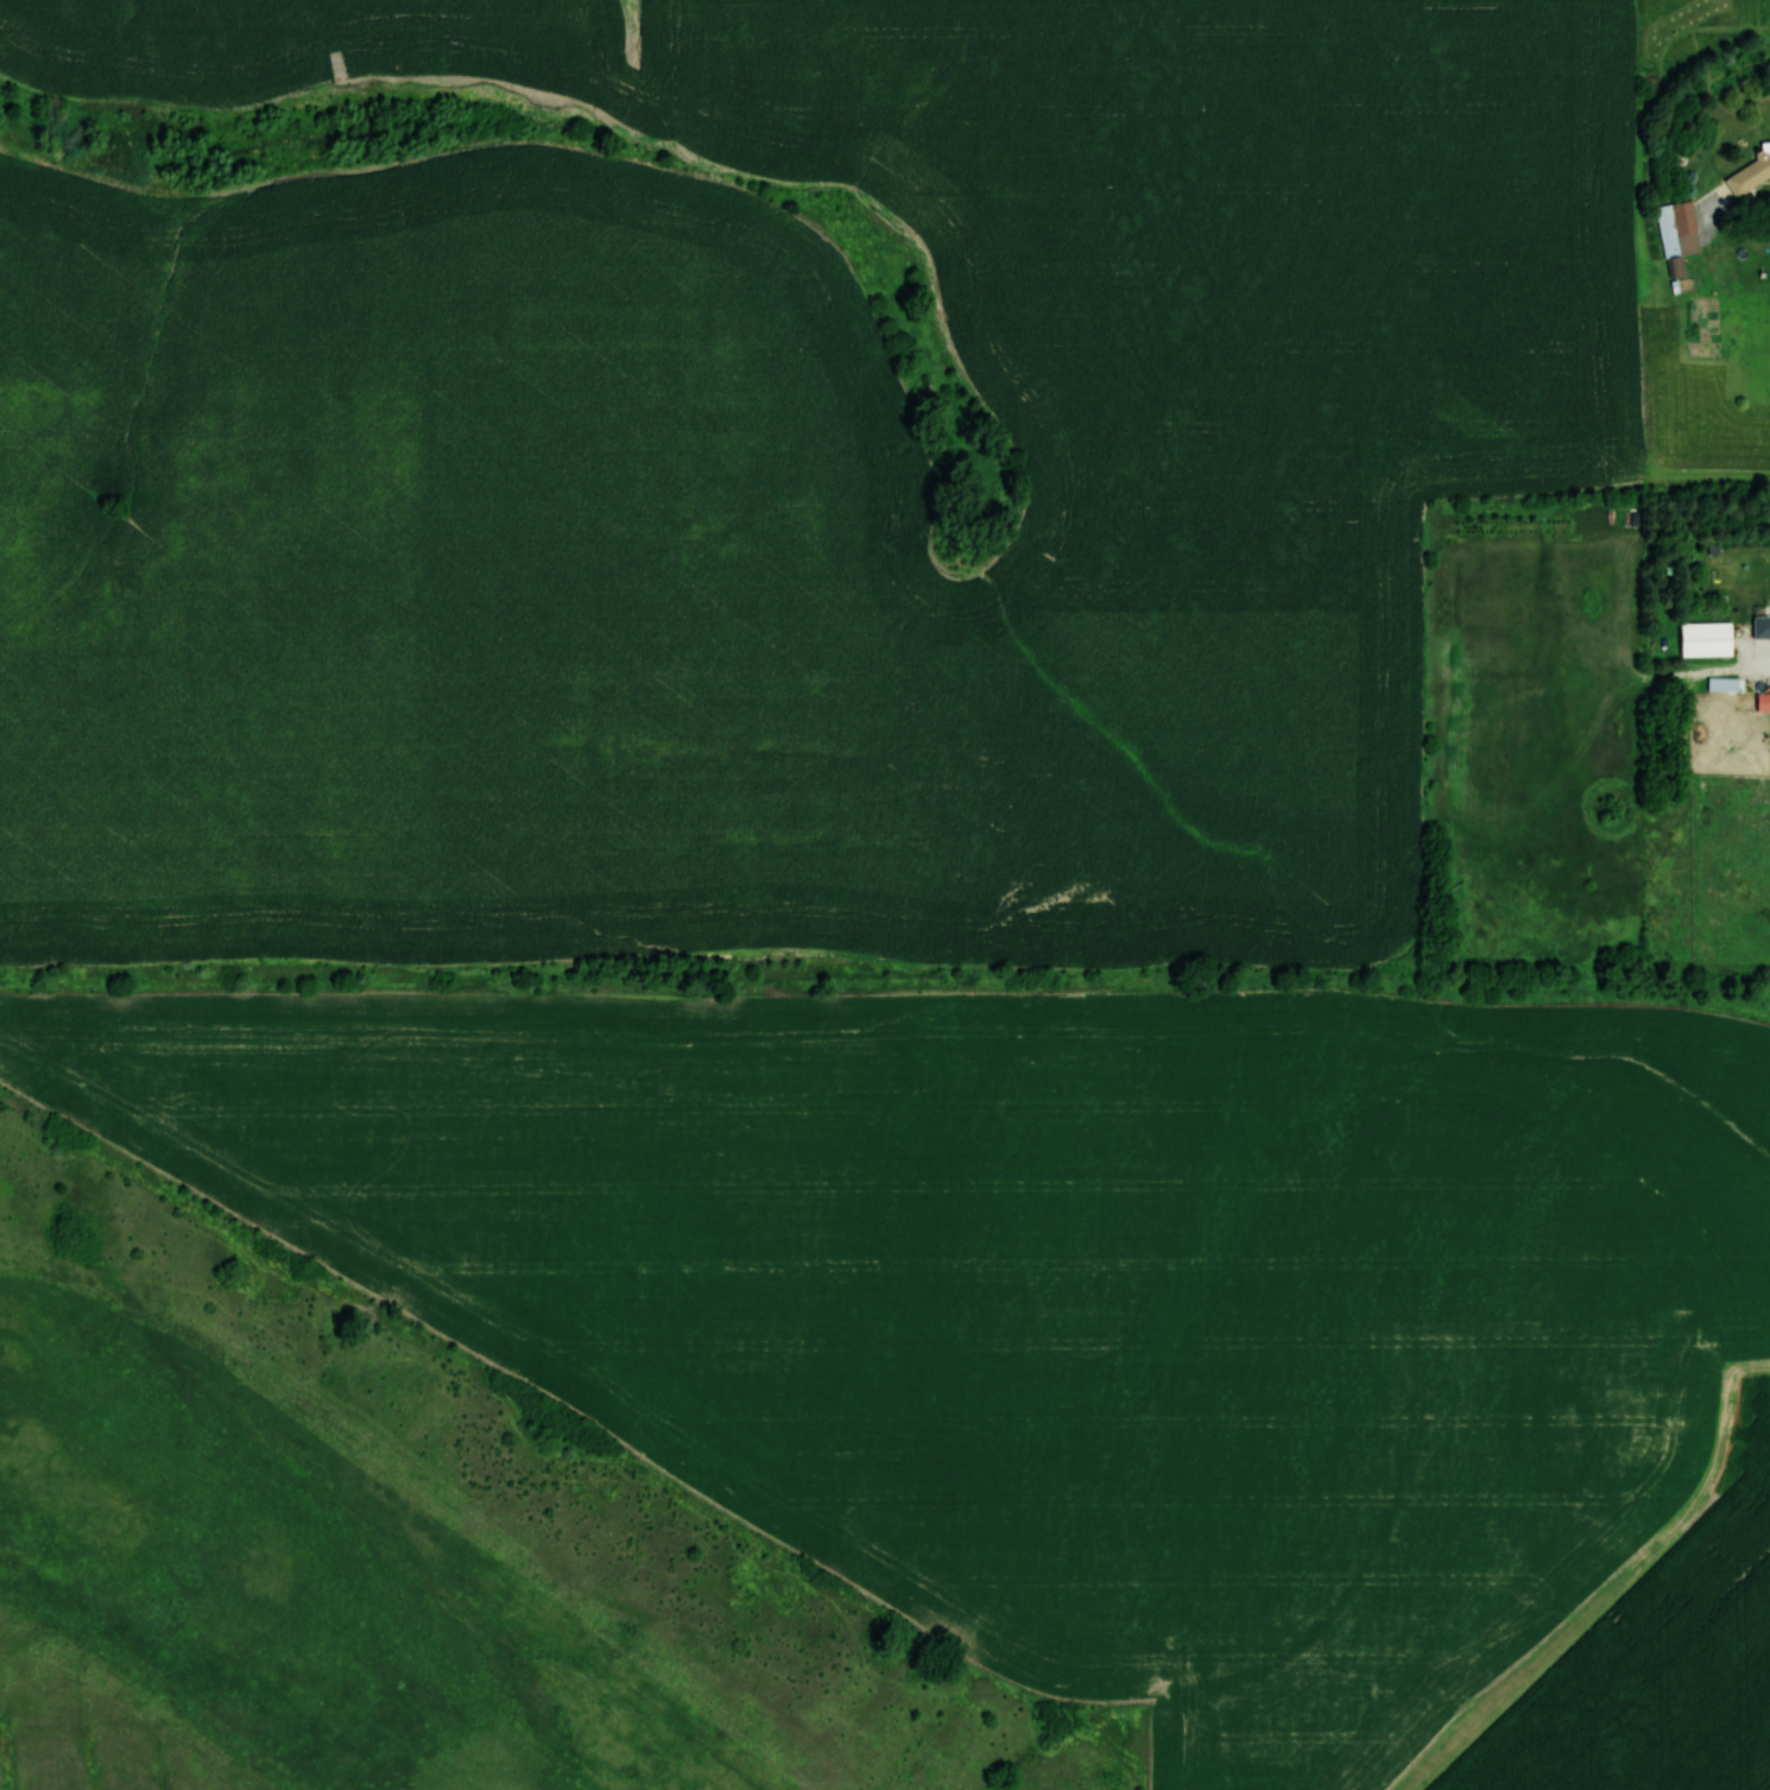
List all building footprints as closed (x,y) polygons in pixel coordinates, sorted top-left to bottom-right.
[(1700,252),(1692,200),(1657,205),(1668,278),(1685,275),(1682,255),(1700,252)] [(1679,657),(1730,657),(1730,623),(1679,623),(1679,657)] [(1707,691),(1738,691),(1738,678),(1707,678),(1707,691)] [(1756,693),(1756,712),(1769,712),(1769,693),(1756,693)]
